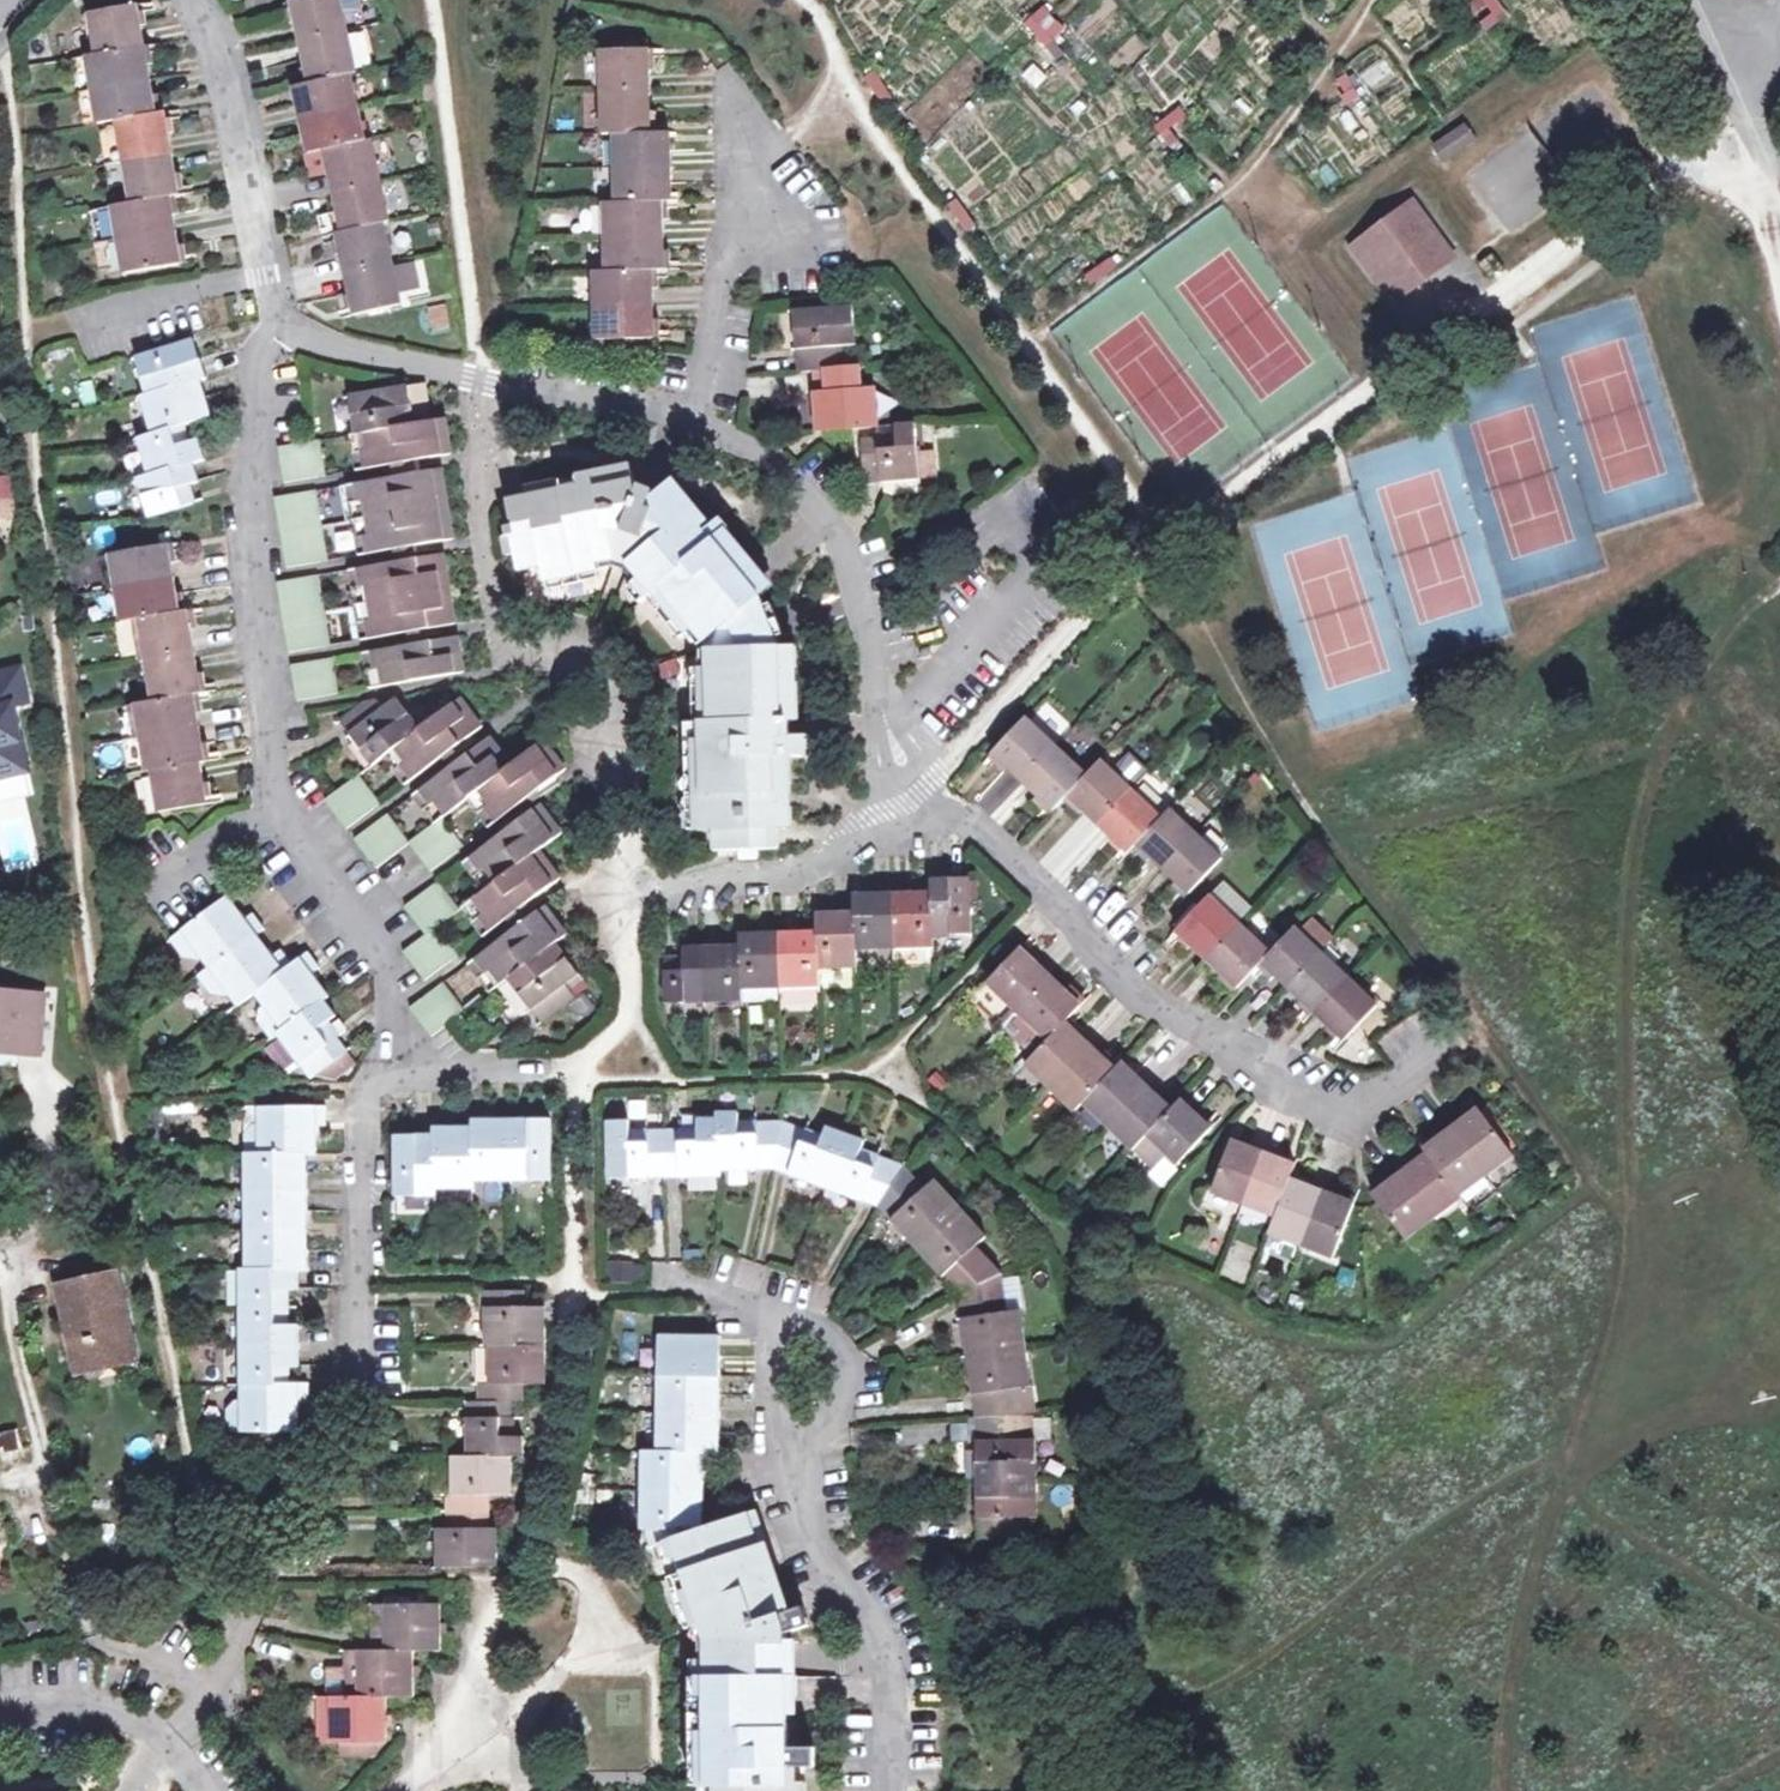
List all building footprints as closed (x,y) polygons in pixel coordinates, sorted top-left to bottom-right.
[(292,1),(309,84),(293,88),(308,155),(325,151),(341,232),(337,233),(354,316),(399,305),(383,224),(388,222),(370,141),(364,142),(350,75),(356,74),(339,0),(295,0),(292,1)] [(1271,10),(1278,4),(1274,0),(1263,0),(1271,10)] [(1469,4),(1475,12),(1486,3),(1493,11),(1482,20),(1488,28),(1507,13),(1497,0),(1474,0),(1469,4)] [(1114,2),(1077,31),(1100,59),(1137,30),(1114,2)] [(89,64),(98,116),(99,124),(114,121),(114,127),(100,129),(112,201),(128,198),(129,204),(112,206),(125,274),(182,264),(170,197),(179,195),(165,112),(157,114),(138,4),(90,13),(97,55),(87,56),(89,64)] [(1043,8),(1025,24),(1047,47),(1064,29),(1057,22),(1047,31),(1039,24),(1049,14),(1043,8)] [(1411,9),(1393,24),(1406,39),(1423,24),(1411,9)] [(659,151),(659,132),(649,132),(648,48),(599,49),(602,134),(613,134),(615,202),(604,202),(606,270),(594,270),(594,339),(654,338),(652,269),(663,268),(661,201),(659,201),(659,183),(670,182),(670,151),(659,151)] [(98,116),(89,64),(76,66),(85,118),(98,116)] [(866,78),(882,103),(891,98),(875,72),(866,78)] [(1348,76),(1341,81),(1348,93),(1341,97),(1348,107),(1361,98),(1348,76)] [(1195,127),(1181,107),(1156,124),(1171,144),(1178,139),(1170,128),(1180,122),(1187,132),(1195,127)] [(1442,147),(1434,153),(1440,161),(1456,150),(1470,140),(1459,126),(1438,141),(1442,147)] [(670,132),(659,132),(659,151),(670,151),(670,132)] [(1429,147),(1434,153),(1442,147),(1438,141),(1429,147)] [(591,198),(604,198),(604,169),(591,169),(591,198)] [(671,201),(670,182),(659,183),(659,201),(661,201),(671,201)] [(948,206),(966,232),(975,226),(957,200),(948,206)] [(1399,283),(1404,290),(1449,257),(1408,202),(1349,247),(1379,287),(1385,283),(1399,283)] [(1116,267),(1115,266),(1110,259),(1087,274),(1093,283),(1116,267)] [(1389,302),(1404,290),(1399,283),(1385,283),(1379,287),(1389,302)] [(817,432),(878,426),(873,387),(860,389),(857,367),(842,369),(840,347),(855,346),(851,306),(794,312),(799,373),(812,372),(817,432)] [(190,340),(184,342),(190,360),(196,358),(190,340)] [(190,360),(184,342),(135,356),(147,395),(141,397),(153,433),(138,438),(150,475),(139,479),(150,518),(193,504),(187,483),(197,480),(191,462),(202,459),(196,439),(186,442),(181,425),(203,418),(197,400),(204,398),(198,380),(203,379),(196,358),(190,360)] [(406,418),(412,416),(430,414),(425,385),(349,396),(355,435),(368,433),(370,450),(361,452),(364,468),(394,464),(413,460),(448,455),(442,420),(414,425),(407,426),(406,418)] [(209,416),(204,398),(197,400),(203,418),(209,416)] [(895,435),(879,436),(860,438),(864,484),(920,480),(917,451),(915,423),(895,426),(895,435)] [(878,426),(879,436),(895,435),(895,426),(878,426)] [(319,441),(278,448),(285,484),(325,477),(319,441)] [(917,451),(920,480),(937,478),(934,449),(917,451)] [(414,467),(413,460),(394,464),(395,470),(395,477),(415,473),(414,467)] [(439,469),(415,473),(395,477),(354,484),(357,502),(367,501),(373,534),(364,536),(367,554),(395,549),(417,546),(452,540),(439,469)] [(666,510),(656,497),(650,493),(652,489),(641,484),(639,489),(634,485),(631,474),(506,500),(512,527),(506,528),(508,538),(512,537),(520,570),(543,565),(547,591),(598,580),(596,569),(612,567),(625,572),(634,583),(628,589),(640,604),(646,599),(681,639),(686,634),(702,649),(702,669),(693,669),(695,725),(686,725),(689,832),(714,831),(714,851),(778,849),(784,828),(782,759),(810,757),(809,737),(789,738),(787,650),(781,649),(761,597),(767,592),(720,536),(729,529),(721,520),(704,534),(679,500),(666,510)] [(669,486),(656,497),(666,510),(679,500),(669,486)] [(316,492),(275,498),(286,567),(326,561),(316,492)] [(110,554),(120,620),(138,617),(143,648),(152,701),(135,704),(141,741),(144,763),(146,772),(151,771),(152,779),(135,782),(140,816),(206,804),(200,762),(202,762),(193,694),(200,693),(187,610),(178,611),(166,543),(110,554)] [(418,552),(417,546),(395,549),(396,555),(397,563),(419,560),(418,552)] [(444,556),(419,560),(397,563),(358,570),(360,587),(370,586),(375,620),(367,621),(370,639),(409,632),(421,630),(454,624),(444,556)] [(318,577),(279,583),(291,653),(330,646),(318,577)] [(138,617),(120,620),(118,621),(123,651),(143,648),(138,617)] [(422,637),(421,630),(409,632),(410,639),(412,646),(423,644),(422,637)] [(457,638),(423,644),(412,646),(373,653),(375,669),(383,668),(386,686),(462,673),(457,638)] [(332,658),(292,665),(299,702),(338,695),(332,658)] [(0,673),(0,776),(24,770),(7,706),(24,701),(16,669),(0,673)] [(397,696),(391,701),(403,717),(409,712),(397,696)] [(403,717),(391,701),(382,708),(377,702),(361,704),(338,721),(371,765),(397,746),(408,760),(400,766),(412,781),(444,757),(453,750),(481,729),(459,700),(421,729),(409,712),(403,717)] [(1026,718),(992,753),(1054,811),(1070,795),(1129,853),(1138,844),(1188,892),(1221,858),(1170,810),(1163,817),(1102,760),(1087,776),(1026,718)] [(487,739),(460,760),(451,766),(419,790),(430,804),(436,799),(449,815),(481,791),(490,805),(484,810),(493,823),(563,771),(542,745),(510,768),(487,739)] [(144,763),(141,741),(125,743),(128,766),(144,763)] [(456,755),(453,750),(444,757),(448,762),(451,766),(460,760),(456,755)] [(357,776),(323,801),(345,831),(378,806),(357,776)] [(509,917),(526,904),(558,879),(538,852),(560,835),(538,807),(469,858),(480,872),(487,867),(497,881),(474,899),(485,913),(478,918),(489,933),(509,917)] [(375,870),(408,845),(386,815),(352,841),(375,870)] [(443,819),(408,845),(429,872),(464,847),(443,819)] [(952,891),(952,878),(931,878),(932,902),(913,902),(913,892),(873,892),(873,905),(855,905),(855,911),(835,912),(835,922),(817,923),(817,928),(818,941),(799,942),(798,929),(759,931),(759,944),(742,944),(741,955),(723,955),(723,945),(685,945),(684,957),(664,958),(667,1004),(743,1001),(742,989),(818,987),(818,968),(857,967),(856,951),(934,949),(934,935),(971,934),(970,891),(952,891)] [(970,878),(952,878),(952,891),(970,891),(970,878)] [(437,882),(403,908),(424,937),(403,954),(424,981),(457,957),(436,929),(458,911),(437,882)] [(855,892),(855,905),(873,905),(873,892),(855,892)] [(1111,926),(1125,901),(1110,894),(1097,919),(1111,926)] [(1209,894),(1175,931),(1237,988),(1262,962),(1343,1041),(1375,1005),(1295,928),(1270,954),(1209,894)] [(224,899),(168,940),(182,957),(194,961),(198,957),(207,970),(197,977),(210,994),(222,997),(227,994),(235,1005),(252,994),(262,1007),(258,1010),(256,1023),(269,1040),(275,1035),(308,1078),(343,1052),(323,1024),(332,1017),(321,1002),(325,998),(308,975),(316,969),(304,954),(287,966),(277,953),(270,958),(253,936),(260,930),(249,916),(241,922),(224,899)] [(530,910),(526,904),(509,917),(516,928),(534,915),(530,910)] [(543,908),(534,915),(516,928),(474,959),(486,975),(493,969),(503,982),(507,979),(541,1024),(575,999),(566,986),(562,982),(570,976),(561,963),(566,959),(554,944),(565,937),(544,908),(543,908)] [(1301,927),(1319,950),(1331,940),(1313,918),(1301,927)] [(818,941),(817,928),(798,929),(799,942),(818,941)] [(1027,940),(1019,949),(1032,961),(1040,952),(1027,940)] [(1019,949),(987,982),(992,987),(976,1004),(999,1026),(1015,1010),(1021,1015),(1008,1029),(1035,1055),(1027,1064),(1077,1112),(1084,1104),(1134,1150),(1134,1149),(1171,1110),(1122,1064),(1117,1070),(1066,1022),(1081,1007),(1063,990),(1032,961),(1019,949)] [(562,982),(566,986),(578,977),(566,959),(561,963),(570,976),(562,982)] [(442,982),(410,1008),(430,1036),(464,1011),(442,982)] [(1070,982),(1063,990),(1081,1007),(1088,999),(1070,982)] [(0,992),(0,1045),(19,1047),(19,1053),(39,1055),(42,995),(0,992)] [(1181,1101),(1171,1110),(1134,1149),(1155,1169),(1169,1154),(1178,1163),(1211,1130),(1181,1101)] [(298,1153),(306,1153),(315,1153),(316,1126),(326,1127),(325,1106),(261,1106),(261,1121),(257,1122),(246,1133),(247,1269),(240,1270),(241,1401),(236,1401),(229,1409),(229,1430),(298,1429),(297,1403),(308,1403),(308,1383),(289,1383),(289,1365),(297,1365),(297,1327),(288,1327),(288,1285),(298,1285),(298,1269),(307,1270),(307,1249),(298,1249),(298,1213),(307,1213),(306,1171),(298,1171),(298,1153)] [(1485,1174),(1510,1156),(1512,1155),(1477,1108),(1424,1149),(1427,1152),(1371,1194),(1404,1239),(1430,1220),(1461,1197),(1468,1207),(1496,1188),(1485,1174)] [(940,1202),(928,1188),(924,1191),(904,1168),(878,1158),(877,1160),(860,1154),(863,1143),(829,1130),(824,1141),(805,1135),(806,1132),(782,1123),(757,1124),(757,1128),(737,1128),(737,1115),(718,1115),(718,1121),(699,1122),(700,1133),(681,1134),(681,1131),(646,1133),(646,1135),(627,1136),(627,1123),(607,1124),(607,1178),(719,1177),(718,1171),(775,1169),(878,1207),(958,1296),(974,1418),(978,1543),(1023,1542),(1023,1520),(1030,1520),(1030,1501),(1036,1501),(1035,1443),(1029,1443),(1022,1443),(1021,1415),(1017,1390),(1021,1389),(1019,1370),(1027,1369),(1021,1331),(1012,1332),(1010,1314),(1006,1314),(1000,1276),(975,1248),(978,1245),(966,1231),(971,1226),(946,1196),(940,1202)] [(550,1180),(548,1129),(530,1129),(530,1121),(511,1121),(511,1129),(491,1129),(491,1121),(471,1121),(471,1129),(471,1138),(452,1138),(452,1129),(434,1129),(434,1138),(434,1147),(412,1147),(412,1139),(393,1139),(393,1199),(434,1198),(434,1190),(471,1190),(472,1182),(550,1180)] [(548,1121),(530,1121),(530,1129),(548,1129),(548,1121)] [(471,1138),(471,1129),(452,1129),(452,1138),(471,1138)] [(434,1147),(434,1138),(412,1139),(412,1147),(434,1147)] [(1232,1140),(1212,1192),(1267,1213),(1276,1216),(1269,1234),(1301,1246),(1334,1258),(1353,1203),(1336,1196),(1291,1178),(1296,1164),(1232,1140)] [(306,1171),(306,1153),(298,1153),(298,1171),(306,1171)] [(1485,1174),(1496,1188),(1520,1170),(1510,1156),(1485,1174)] [(934,1183),(928,1188),(940,1202),(946,1196),(934,1183)] [(1341,1186),(1336,1196),(1353,1203),(1357,1193),(1341,1186)] [(1261,1229),(1267,1213),(1212,1192),(1206,1209),(1261,1229)] [(307,1249),(307,1213),(298,1213),(298,1249),(307,1249)] [(1430,1220),(1404,1239),(1414,1253),(1440,1233),(1430,1220)] [(984,1240),(971,1226),(966,1231),(978,1245),(984,1240)] [(1295,1261),(1301,1246),(1269,1234),(1263,1249),(1295,1261)] [(610,1284),(632,1282),(629,1259),(607,1261),(610,1284)] [(116,1274),(59,1287),(79,1371),(135,1358),(116,1274)] [(537,1328),(537,1308),(523,1308),(522,1293),(481,1293),(481,1309),(486,1309),(486,1348),(489,1348),(489,1385),(478,1385),(479,1401),(466,1402),(468,1457),(452,1458),(452,1495),(447,1494),(448,1530),(436,1529),(437,1569),(497,1569),(497,1549),(488,1549),(488,1529),(487,1495),(502,1494),(503,1476),(511,1476),(511,1457),(523,1456),(522,1438),(511,1437),(511,1402),(522,1401),(522,1385),(533,1385),(534,1367),(545,1366),(545,1328),(537,1328)] [(1018,1312),(1010,1314),(1012,1332),(1021,1331),(1018,1312)] [(709,1337),(658,1336),(659,1452),(644,1452),(645,1531),(648,1531),(648,1540),(651,1547),(656,1546),(685,1630),(701,1624),(707,1644),(707,1679),(692,1679),(693,1777),(693,1785),(699,1786),(699,1790),(803,1790),(802,1786),(793,1786),(794,1768),(812,1767),(813,1750),(787,1750),(787,1698),(794,1698),(794,1680),(786,1679),(786,1634),(807,1626),(801,1609),(782,1616),(766,1570),(774,1567),(755,1512),(700,1531),(692,1534),(692,1511),(701,1510),(702,1473),(693,1473),(694,1453),(702,1453),(709,1453),(709,1434),(717,1434),(717,1396),(710,1396),(710,1377),(716,1377),(716,1359),(709,1359),(709,1337)] [(1029,1388),(1027,1369),(1019,1370),(1021,1389),(1029,1388)] [(969,1419),(947,1425),(953,1442),(974,1436),(969,1419)] [(717,1452),(717,1434),(709,1434),(709,1453),(717,1452)] [(702,1473),(702,1453),(694,1453),(693,1473),(702,1473)] [(511,1494),(511,1476),(503,1476),(502,1494),(506,1494),(511,1494)] [(692,1534),(700,1531),(701,1510),(692,1511),(692,1534)] [(496,1529),(488,1529),(488,1549),(497,1549),(496,1529)] [(439,1604),(371,1605),(373,1653),(344,1654),(344,1698),(317,1698),(318,1745),(385,1744),(386,1698),(413,1697),(412,1652),(439,1652),(439,1604)]
